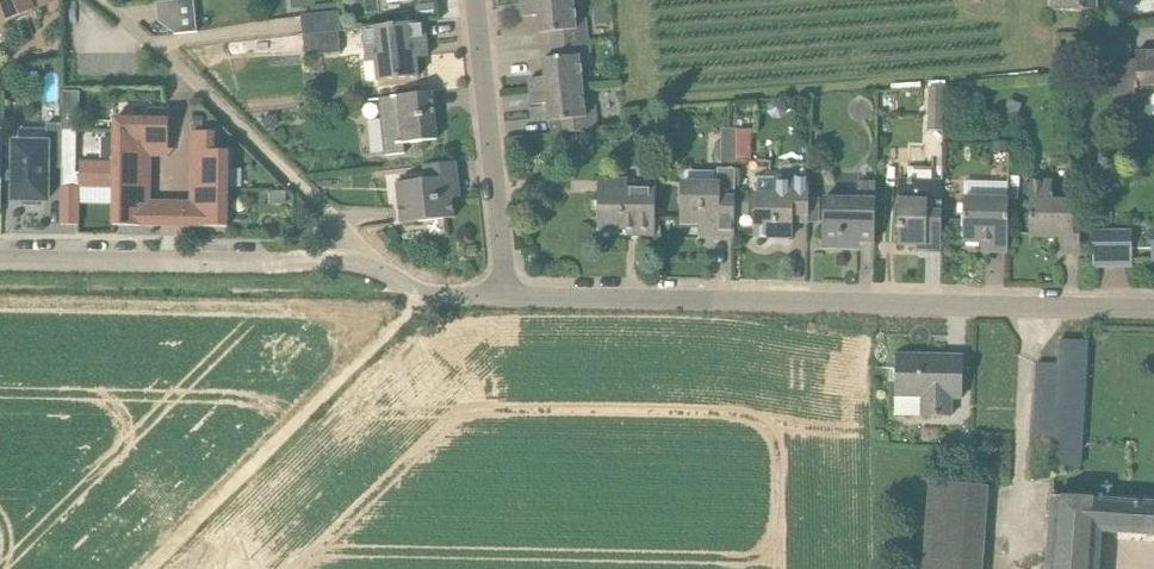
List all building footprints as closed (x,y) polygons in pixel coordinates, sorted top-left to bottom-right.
[(7,22),(35,12),(34,11),(49,6),(47,0),(0,0),(0,2),(7,22)] [(573,0),(565,0),(521,5),(522,17),(538,16),(540,34),(551,33),(552,46),(589,42),(586,18),(575,19),(573,0)] [(1094,12),(1097,12),(1097,0),(1053,0),(1053,12),(1062,11),(1094,12)] [(173,3),(176,32),(198,31),(195,1),(173,3)] [(418,22),(435,20),(433,4),(416,5),(418,22)] [(302,17),(304,36),(339,32),(342,32),(340,13),(302,17)] [(378,82),(418,77),(415,43),(427,41),(425,22),(364,29),(366,48),(375,47),(378,82)] [(1129,28),(1095,30),(1097,56),(1130,54),(1129,28)] [(341,53),(339,32),(304,36),(306,57),(341,53)] [(531,93),(582,88),(580,66),(591,65),(589,42),(552,46),(554,59),(543,60),(545,78),(529,80),(531,93)] [(1138,87),(1153,86),(1153,52),(1136,53),(1137,59),(1110,61),(1113,95),(1136,94),(1136,87),(1138,87)] [(929,86),(928,129),(942,130),(943,86),(929,86)] [(551,135),(562,134),(597,130),(595,106),(584,107),(582,88),(531,93),(532,106),(548,104),(551,135)] [(63,93),(63,126),(62,129),(77,129),(79,129),(79,93),(63,93)] [(432,93),(400,97),(379,99),(385,155),(406,153),(405,144),(437,140),(434,106),(433,106),(433,105),(432,95),(432,94),(432,93)] [(115,119),(114,148),(143,148),(169,149),(169,120),(169,110),(150,110),(150,120),(115,119)] [(201,118),(193,118),(192,130),(201,130),(201,118)] [(273,130),(278,124),(278,118),(264,118),(264,120),(264,130),(273,130)] [(14,201),(23,201),(23,207),(39,207),(39,201),(48,201),(48,169),(62,169),(62,129),(63,126),(48,126),(47,144),(15,145),(14,201)] [(750,130),(737,130),(736,159),(750,160),(750,130)] [(192,133),(192,149),(200,149),(200,190),(228,190),(229,152),(214,152),(215,133),(192,133)] [(1008,155),(1008,142),(993,142),(993,155),(1008,155)] [(80,174),(80,188),(114,188),(142,189),(143,148),(114,148),(114,163),(80,163),(80,174)] [(1024,155),(1010,155),(1009,176),(1032,177),(1033,151),(1025,150),(1024,155)] [(460,198),(456,163),(423,167),(425,185),(397,188),(401,224),(454,218),(452,199),(460,198)] [(717,237),(735,238),(736,170),(718,169),(718,185),(683,184),(682,225),(701,224),(702,232),(706,232),(717,232),(717,237)] [(638,236),(655,236),(655,189),(627,189),(627,180),(599,179),(598,230),(638,230),(638,236)] [(757,195),(756,238),(792,239),(792,216),(809,216),(810,179),(776,179),(776,196),(757,195)] [(900,180),(898,245),(924,246),(924,251),(926,251),(926,248),(940,248),(940,251),(941,251),(943,181),(900,180)] [(1031,202),(1030,236),(1063,236),(1063,252),(1080,253),(1080,227),(1073,227),(1074,203),(1052,202),(1053,180),(1032,180),(1031,202)] [(875,243),(876,201),(877,182),(858,181),(857,201),(824,200),(823,249),(848,249),(849,242),(875,243)] [(62,188),(61,226),(79,226),(79,205),(80,188),(62,188)] [(114,205),(113,226),(160,227),(160,211),(142,211),(142,189),(114,188),(114,205)] [(181,211),(181,227),(228,228),(228,190),(200,190),(199,211),(181,211)] [(286,206),(286,192),(272,193),(272,206),(286,206)] [(964,198),(963,242),(992,242),(992,252),(1008,252),(1009,199),(964,198)] [(735,204),(735,216),(749,217),(749,204),(735,204)] [(962,220),(949,220),(949,229),(962,229),(962,220)] [(1094,230),(1094,243),(1095,267),(1112,267),(1112,230),(1094,230)] [(393,244),(383,232),(377,236),(388,249),(393,244)] [(1061,341),(1060,364),(1037,362),(1033,441),(1054,442),(1053,465),(1083,467),(1087,342),(1061,341)] [(963,398),(963,366),(945,366),(945,358),(946,358),(946,357),(921,356),(921,358),(896,357),(895,397),(923,397),(922,417),(951,417),(951,398),(963,398)] [(923,568),(982,568),(988,486),(930,481),(923,568)] [(1054,499),(1049,568),(1097,568),(1101,532),(1153,535),(1153,504),(1054,499)]
